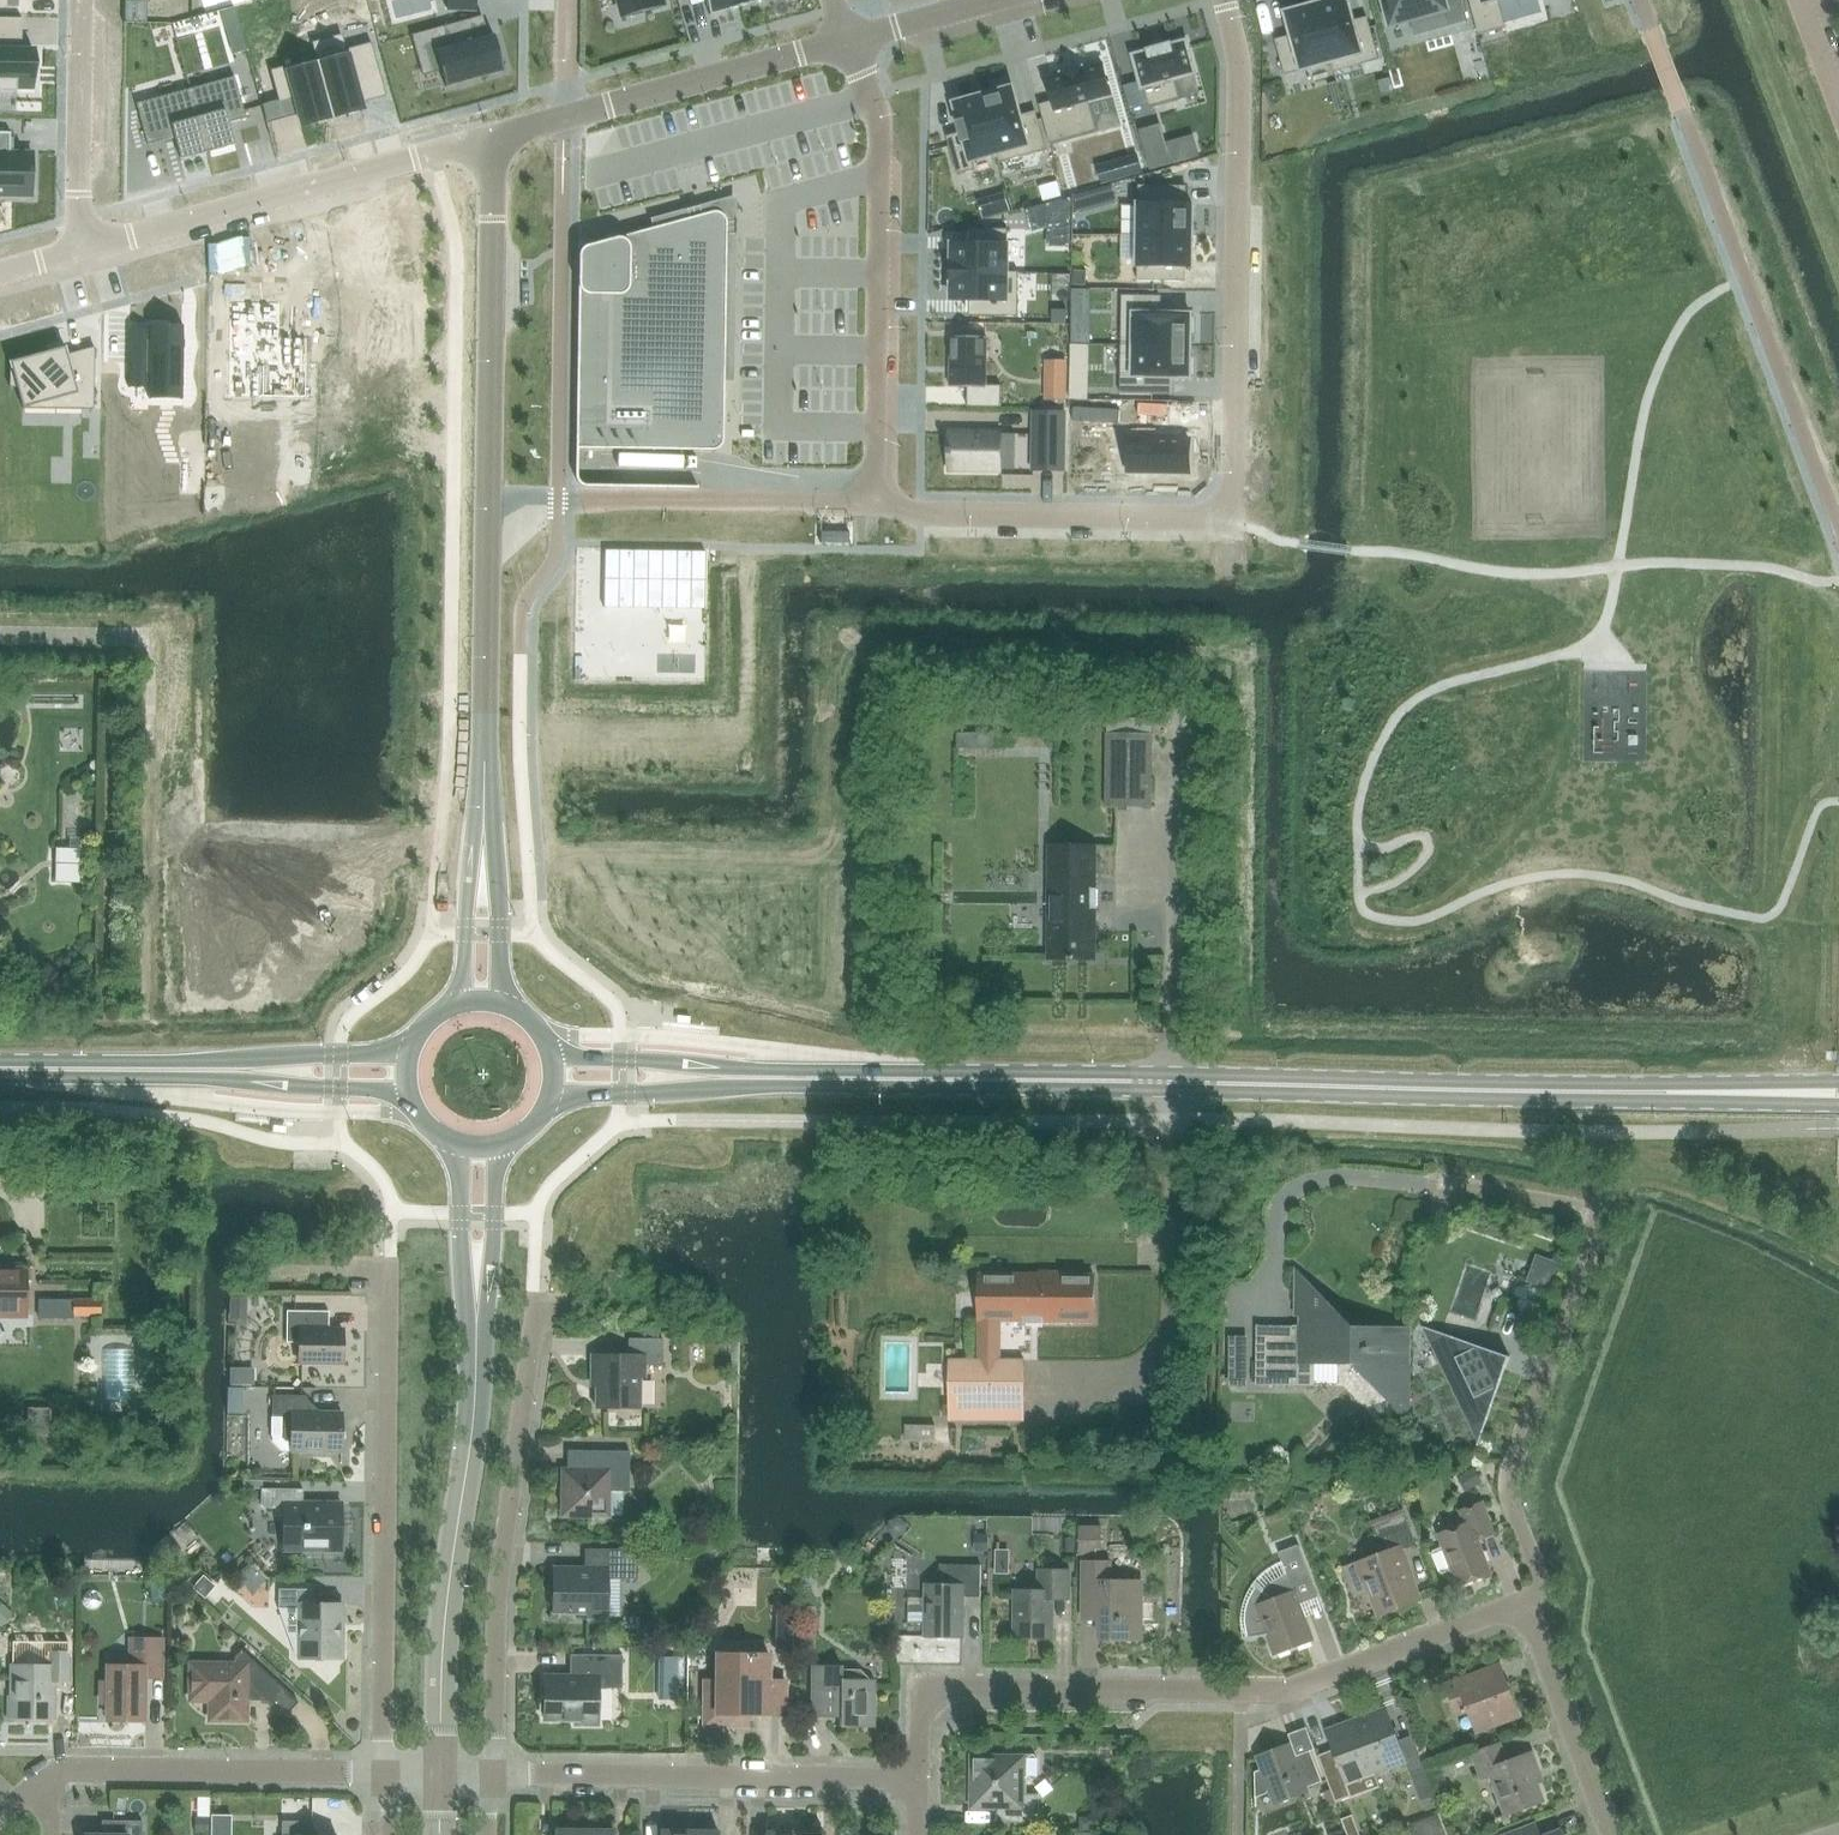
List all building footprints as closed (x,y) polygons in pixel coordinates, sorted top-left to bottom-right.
[(446,11),(475,11),(475,0),(447,0),(446,11)] [(620,11),(638,6),(639,11),(662,5),(661,0),(617,0),(620,11)] [(709,15),(710,15),(710,13),(728,8),(728,10),(739,7),(737,0),(704,0),(709,15)] [(1315,4),(1331,62),(1330,63),(1331,67),(1360,59),(1362,64),(1378,59),(1369,25),(1355,29),(1347,0),(1327,0),(1327,1),(1315,4)] [(1390,25),(1444,10),(1448,26),(1466,21),(1461,0),(1383,0),(1390,25)] [(1478,35),(1505,28),(1498,0),(1468,0),(1478,35)] [(1291,36),(1274,40),(1284,75),(1330,63),(1331,62),(1315,4),(1285,13),(1291,36)] [(16,93),(16,88),(33,89),(33,50),(13,50),(13,40),(16,40),(16,19),(0,19),(0,92),(16,93)] [(449,47),(435,51),(445,88),(503,72),(493,35),(487,36),(484,25),(473,28),(471,19),(443,26),(446,36),(449,47)] [(311,43),(315,58),(332,119),(362,110),(355,84),(380,78),(371,43),(345,50),(341,36),(313,43),(313,42),(311,43)] [(1149,52),(1133,56),(1142,89),(1144,88),(1149,107),(1179,99),(1174,80),(1194,74),(1185,42),(1169,46),(1168,45),(1164,46),(1165,47),(1153,51),(1152,49),(1149,50),(1149,52)] [(315,58),(269,71),(278,102),(294,98),(302,127),(332,119),(315,58)] [(1041,113),(1049,144),(1096,131),(1089,102),(1111,96),(1102,64),(1082,69),(1082,68),(1062,74),(1062,75),(1047,79),(1055,109),(1041,113)] [(235,77),(190,89),(207,153),(234,145),(228,124),(246,119),(235,77)] [(1012,88),(981,96),(1000,163),(1046,150),(1038,120),(1022,125),(1012,88)] [(190,89),(136,104),(147,146),(174,138),(180,160),(207,153),(190,89)] [(948,145),(956,175),(975,170),(972,161),(996,154),(999,163),(1000,163),(981,96),(954,104),(959,124),(958,124),(962,141),(948,145)] [(31,196),(32,153),(10,153),(10,133),(0,133),(0,196),(31,196)] [(1138,186),(1137,233),(1192,234),(1192,205),(1181,204),(1181,186),(1138,186)] [(578,257),(575,449),(577,449),(582,449),(712,450),(713,450),(714,450),(715,450),(716,450),(716,449),(717,449),(718,449),(718,448),(719,448),(720,447),(721,446),(722,445),(722,444),(723,443),(723,442),(723,441),(724,440),(724,439),(724,438),(726,222),(726,221),(726,220),(726,219),(725,218),(725,217),(725,216),(724,216),(724,215),(723,215),(723,214),(722,214),(722,213),(721,213),(721,212),(720,212),(719,211),(718,211),(717,211),(717,210),(716,210),(715,210),(714,210),(713,210),(712,210),(711,210),(711,211),(587,245),(586,245),(586,246),(585,246),(584,246),(583,247),(582,247),(582,248),(581,248),(581,249),(580,249),(580,250),(580,251),(579,251),(579,252),(579,253),(578,253),(578,254),(578,255),(578,256),(578,257)] [(952,243),(952,272),(1006,273),(1007,229),(970,229),(969,244),(952,243)] [(1137,233),(1137,281),(1180,282),(1180,267),(1191,267),(1192,234),(1137,233)] [(952,272),(952,301),(969,301),(968,316),(1006,316),(1006,273),(952,272)] [(1121,296),(1121,345),(1190,346),(1190,334),(1194,334),(1195,318),(1191,318),(1191,315),(1153,314),(1153,296),(1121,296)] [(228,321),(227,416),(305,417),(306,357),(278,357),(279,322),(228,321)] [(129,330),(128,388),(129,388),(130,383),(149,383),(148,399),(150,400),(150,393),(180,393),(180,400),(182,400),(183,326),(181,326),(181,328),(151,328),(151,325),(150,325),(149,333),(130,333),(130,330),(129,330)] [(950,337),(950,387),(967,387),(967,407),(1000,407),(1001,386),(986,385),(986,337),(950,337)] [(1121,345),(1120,395),(1152,395),(1152,377),(1190,378),(1190,375),(1194,375),(1194,359),(1190,359),(1190,346),(1121,345)] [(9,363),(9,388),(17,388),(22,409),(56,409),(56,399),(76,394),(79,410),(93,410),(94,348),(67,355),(65,347),(9,363)] [(1033,412),(1032,470),(1064,470),(1064,413),(1033,412)] [(1168,439),(1168,420),(1120,420),(1120,441),(1129,441),(1128,472),(1188,473),(1189,440),(1168,439)] [(947,449),(947,454),(949,454),(948,470),(1000,471),(1001,434),(949,433),(949,449),(947,449)] [(604,550),(603,608),(704,609),(706,551),(604,550)] [(1151,809),(1154,734),(1105,733),(1106,808),(1151,809)] [(1094,958),(1095,845),(1047,845),(1046,958),(1094,958)] [(1549,1289),(1558,1263),(1536,1255),(1526,1281),(1549,1289)] [(262,1265),(262,1278),(279,1278),(279,1265),(262,1265)] [(2,1268),(0,1268),(0,1316),(26,1316),(26,1268),(2,1268)] [(1315,1364),(1352,1365),(1409,1423),(1410,1327),(1352,1326),(1295,1268),(1294,1325),(1256,1325),(1255,1385),(1314,1386),(1315,1364)] [(1000,1360),(1000,1321),(1093,1321),(1093,1274),(980,1273),(980,1321),(978,1321),(977,1360),(949,1360),(949,1404),(1023,1404),(1023,1360),(1000,1360)] [(61,1299),(60,1317),(100,1317),(101,1299),(61,1299)] [(298,1343),(298,1362),(342,1363),(343,1331),(328,1331),(328,1312),(286,1311),(286,1343),(298,1343)] [(1485,1425),(1509,1357),(1440,1333),(1436,1344),(1473,1421),(1485,1425)] [(628,1339),(627,1355),(591,1355),(591,1377),(595,1377),(595,1408),(639,1408),(639,1377),(644,1377),(644,1365),(662,1366),(662,1339),(628,1339)] [(305,1413),(305,1396),(272,1395),(271,1418),(272,1418),(271,1441),(281,1451),(290,1451),(341,1452),(341,1413),(305,1413)] [(50,1437),(50,1419),(28,1418),(27,1437),(50,1437)] [(588,1451),(588,1470),(562,1470),(561,1516),(607,1516),(608,1491),(628,1492),(629,1451),(588,1451)] [(302,1506),(302,1489),(260,1489),(260,1505),(264,1509),(275,1509),(275,1516),(278,1520),(283,1520),(282,1551),(340,1551),(341,1503),(321,1503),(321,1506),(302,1506)] [(1478,1540),(1494,1534),(1482,1502),(1459,1511),(1464,1524),(1437,1534),(1442,1547),(1432,1550),(1432,1554),(1438,1571),(1441,1575),(1451,1571),(1457,1586),(1491,1573),(1478,1540)] [(1370,1591),(1379,1615),(1419,1601),(1400,1551),(1416,1545),(1404,1514),(1372,1526),(1382,1553),(1344,1567),(1355,1597),(1370,1591)] [(1318,1597),(1304,1561),(1298,1545),(1278,1552),(1282,1562),(1276,1565),(1271,1568),(1266,1571),(1264,1573),(1260,1577),(1258,1579),(1255,1583),(1252,1588),(1249,1592),(1247,1597),(1245,1603),(1243,1608),(1242,1613),(1242,1619),(1242,1624),(1242,1630),(1243,1635),(1243,1638),(1265,1634),(1273,1655),(1313,1640),(1300,1604),(1318,1597)] [(599,1549),(598,1569),(553,1568),(552,1612),(586,1613),(586,1618),(606,1618),(607,1579),(636,1580),(637,1550),(599,1549)] [(1141,1582),(1109,1581),(1109,1562),(1083,1562),(1083,1604),(1100,1604),(1099,1639),(1140,1639),(1141,1582)] [(980,1597),(980,1565),(939,1564),(939,1584),(925,1584),(924,1637),(963,1637),(963,1597),(980,1597)] [(1069,1600),(1069,1570),(1039,1569),(1038,1590),(1015,1590),(1015,1638),(1051,1639),(1052,1599),(1069,1600)] [(236,1592),(256,1600),(264,1579),(244,1571),(236,1592)] [(342,1652),(342,1642),(339,1639),(339,1604),(311,1604),(311,1590),(278,1589),(278,1609),(299,1609),(299,1658),(339,1659),(339,1655),(342,1652)] [(161,1678),(161,1640),(131,1639),(130,1662),(133,1662),(133,1667),(107,1667),(107,1683),(101,1683),(101,1703),(107,1703),(107,1719),(143,1720),(143,1677),(161,1678)] [(949,1671),(950,1644),(909,1643),(908,1669),(949,1671)] [(268,1701),(281,1687),(240,1650),(234,1657),(234,1664),(190,1664),(190,1700),(209,1701),(209,1720),(245,1721),(246,1696),(254,1696),(259,1701),(268,1701)] [(784,1714),(785,1681),(768,1681),(768,1655),(754,1654),(754,1652),(746,1652),(746,1654),(715,1654),(715,1680),(703,1680),(702,1726),(747,1726),(747,1714),(767,1714),(767,1713),(784,1714)] [(67,1682),(68,1653),(48,1653),(47,1666),(11,1666),(11,1718),(53,1719),(53,1681),(67,1682)] [(621,1689),(622,1655),(583,1655),(583,1677),(543,1676),(543,1698),(540,1701),(540,1711),(543,1714),(543,1719),(573,1719),(573,1724),(597,1725),(597,1689),(621,1689)] [(873,1728),(873,1680),(868,1679),(859,1670),(841,1670),(841,1666),(811,1665),(810,1717),(839,1717),(839,1727),(873,1728)] [(1477,1731),(1517,1716),(1505,1682),(1484,1689),(1478,1674),(1447,1685),(1457,1712),(1468,1708),(1477,1731)] [(1435,1796),(1425,1769),(1412,1735),(1398,1741),(1386,1708),(1355,1719),(1375,1773),(1405,1762),(1420,1802),(1435,1796)] [(1346,1784),(1375,1773),(1355,1719),(1326,1730),(1338,1763),(1322,1769),(1335,1803),(1351,1797),(1346,1784)] [(1505,1815),(1543,1801),(1533,1773),(1538,1771),(1531,1752),(1506,1762),(1499,1743),(1472,1753),(1481,1778),(1490,1775),(1505,1815)] [(1306,1788),(1322,1782),(1310,1751),(1294,1757),(1289,1744),(1256,1757),(1261,1768),(1254,1772),(1255,1798),(1269,1792),(1274,1805),(1308,1792),(1306,1788)] [(1026,1794),(1027,1776),(1037,1776),(1037,1758),(1026,1758),(1027,1755),(971,1753),(970,1809),(996,1810),(1004,1823),(1038,1823),(1038,1794),(1026,1794)] [(1414,1834),(1444,1834),(1437,1816),(1411,1825),(1414,1834)] [(141,1821),(112,1821),(111,1834),(141,1834),(141,1821)] [(311,1821),(281,1821),(281,1834),(311,1834),(311,1821)]
